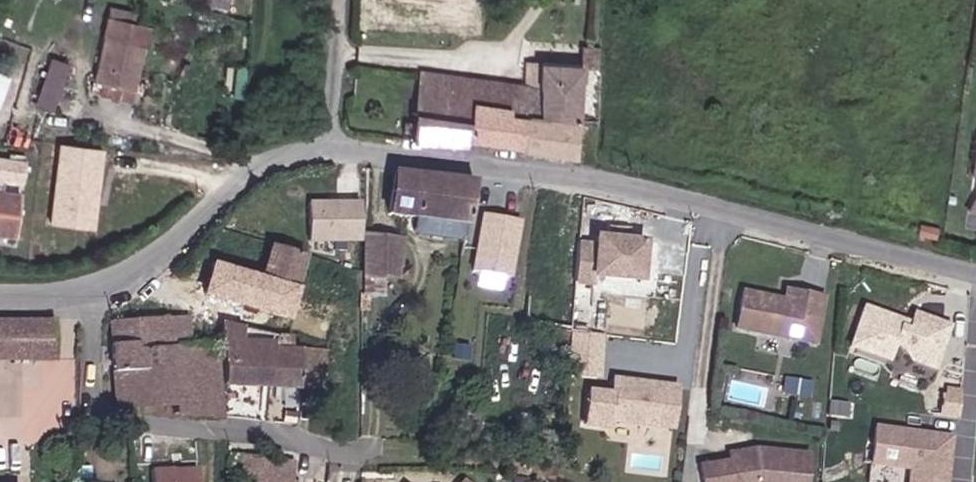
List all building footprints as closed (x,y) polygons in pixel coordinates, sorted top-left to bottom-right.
[(125,102),(143,21),(108,13),(90,95),(125,102)] [(55,111),(72,62),(51,55),(35,105),(55,111)] [(583,73),(533,67),(530,89),(544,90),(543,121),(580,125),(583,73)] [(9,73),(0,71),(0,113),(9,73)] [(507,109),(509,86),(425,75),(420,119),(471,124),(474,105),(507,109)] [(468,144),(525,152),(530,89),(509,86),(507,109),(474,105),(471,124),(468,144)] [(544,90),(530,89),(525,152),(577,159),(580,125),(543,121),(544,90)] [(471,124),(420,119),(417,144),(468,149),(468,144),(471,124)] [(96,234),(105,152),(62,147),(53,229),(96,234)] [(26,181),(27,163),(0,162),(0,180),(26,181)] [(404,167),(398,209),(469,219),(475,178),(404,167)] [(13,240),(18,199),(0,197),(0,239),(13,240)] [(363,199),(312,199),(312,239),(363,239),(363,199)] [(518,212),(486,208),(480,249),(476,274),(508,278),(518,212)] [(650,237),(602,232),(601,242),(583,239),(578,281),(595,283),(596,274),(644,280),(650,237)] [(405,246),(370,241),(366,279),(413,286),(415,271),(403,269),(405,246)] [(218,260),(209,294),(293,317),(311,252),(275,242),(267,273),(218,260)] [(825,299),(788,290),(784,305),(745,291),(736,328),(814,346),(825,299)] [(935,373),(951,330),(916,318),(910,334),(902,331),(904,325),(866,311),(852,351),(890,364),(895,348),(903,351),(914,365),(935,373)] [(132,327),(134,353),(134,359),(171,359),(170,347),(169,325),(132,327)] [(169,325),(170,347),(190,346),(189,326),(169,325)] [(110,329),(113,354),(134,353),(132,327),(110,329)] [(51,330),(0,331),(0,365),(50,364),(51,330)] [(224,330),(226,391),(302,394),(304,355),(290,353),(274,352),(273,342),(224,330)] [(605,332),(573,330),(570,373),(602,375),(605,332)] [(290,353),(291,342),(273,342),(274,352),(290,353)] [(174,421),(222,421),(219,345),(190,346),(170,347),(171,359),(172,381),(116,381),(120,414),(173,412),(174,421)] [(116,381),(172,381),(171,359),(134,359),(134,353),(113,354),(116,381)] [(326,396),(328,356),(304,355),(302,394),(326,396)] [(678,435),(683,383),(619,377),(617,389),(590,387),(586,426),(678,435)] [(956,444),(919,439),(919,444),(910,443),(910,438),(880,435),(876,471),(915,476),(914,481),(952,481),(956,444)] [(705,473),(706,481),(809,481),(811,460),(759,456),(758,464),(705,473)] [(203,465),(155,464),(155,481),(203,481),(203,465)] [(243,481),(297,481),(298,472),(245,465),(243,481)]
